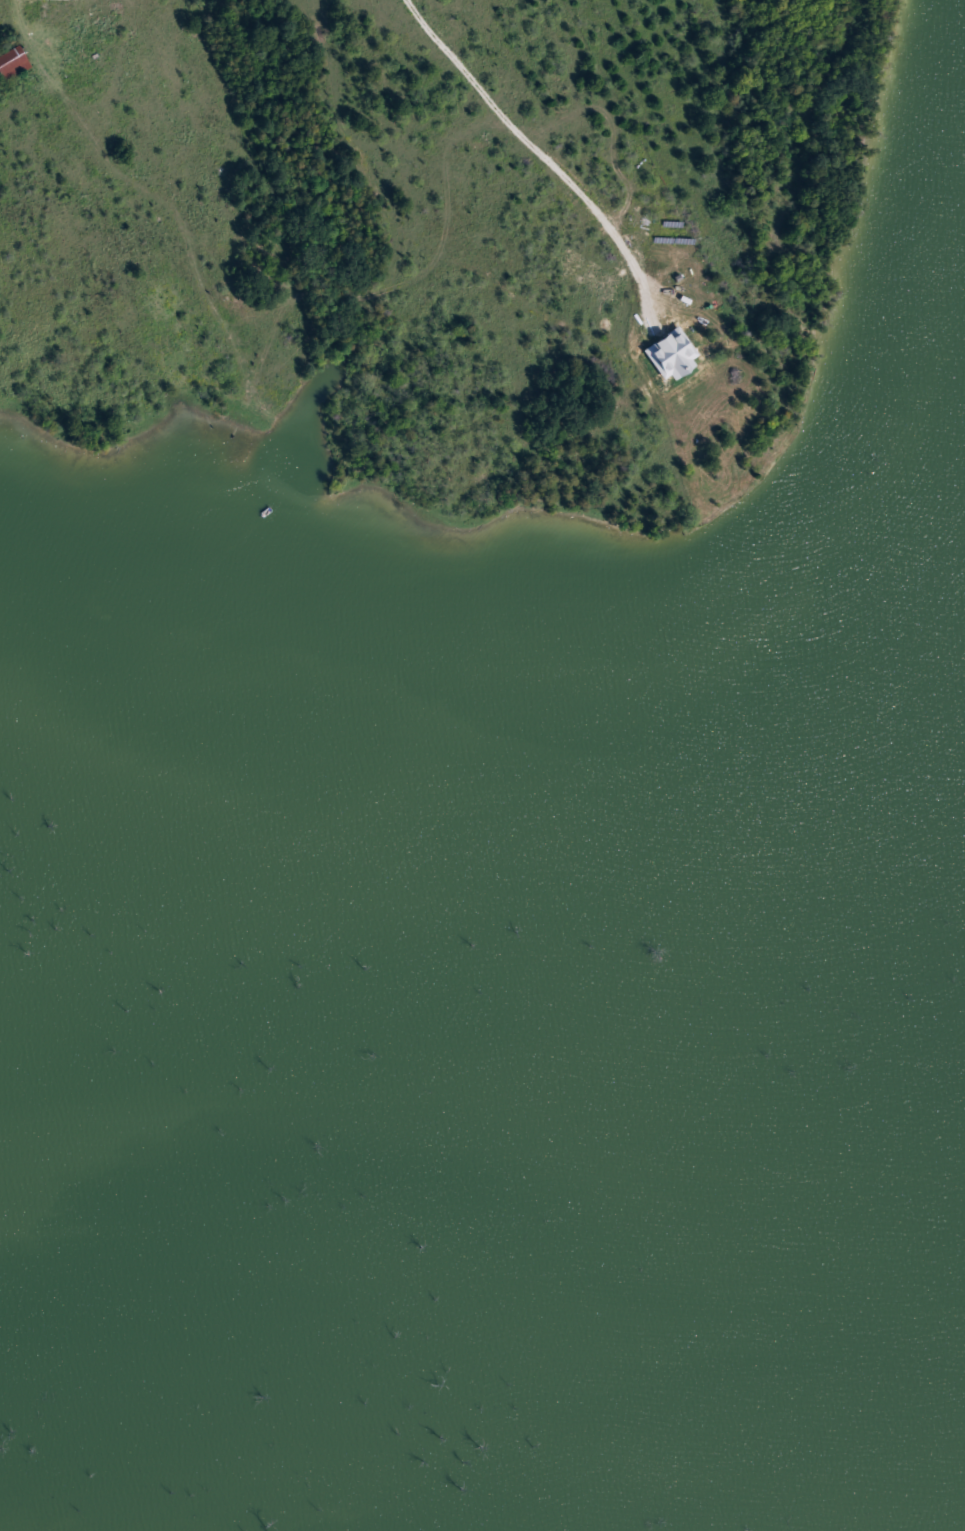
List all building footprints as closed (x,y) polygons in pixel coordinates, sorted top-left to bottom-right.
[(5,83),(0,74),(0,55),(20,44),(33,66),(5,83)]
